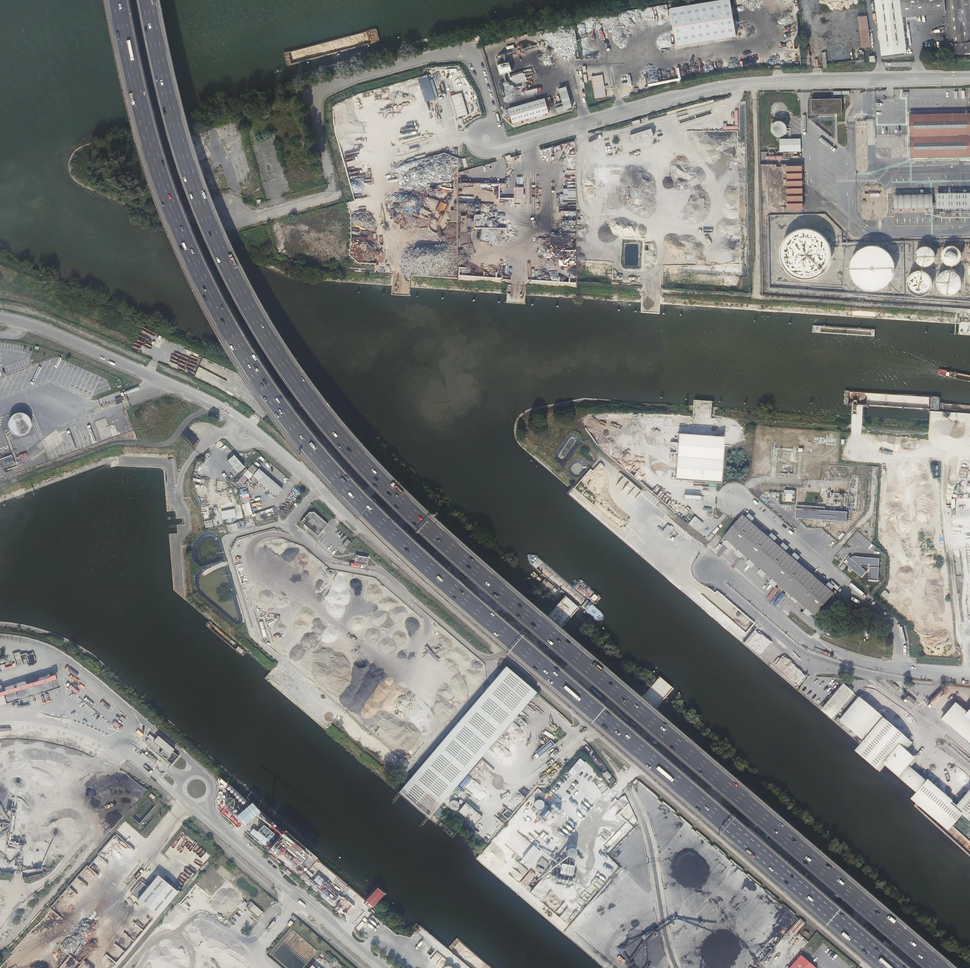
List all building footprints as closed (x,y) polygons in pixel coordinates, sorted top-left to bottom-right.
[(737,36),(731,0),(713,0),(670,7),(676,46),(737,36)] [(969,52),(969,19),(968,0),(874,0),(880,55),(905,52),(902,23),(901,17),(900,13),(944,9),(944,13),(948,55),(969,52)] [(867,15),(857,16),(861,48),(870,47),(867,15)] [(839,49),(831,49),(832,52),(829,52),(829,58),(833,57),(833,63),(840,63),(839,49)] [(515,59),(518,71),(523,70),(520,58),(515,59)] [(496,64),(498,74),(510,70),(508,61),(496,64)] [(427,75),(417,78),(424,102),(434,99),(427,75)] [(591,77),(595,98),(606,97),(602,75),(591,77)] [(573,107),(567,87),(559,89),(563,102),(565,109),(573,107)] [(468,115),(462,93),(451,96),(457,118),(468,115)] [(513,124),(550,113),(546,98),(509,109),(513,124)] [(841,113),(840,98),(810,99),(811,114),(841,113)] [(565,109),(563,102),(555,105),(557,112),(565,109)] [(909,152),(909,157),(969,156),(969,113),(908,114),(908,120),(909,134),(909,152)] [(777,137),(780,137),(783,136),(786,135),(787,132),(788,129),(787,126),(785,123),(782,122),(779,121),(776,122),(774,124),(772,126),(771,129),(772,132),(774,135),(777,137)] [(651,128),(629,134),(632,143),(654,136),(651,128)] [(780,152),(801,152),(801,139),(780,139),(780,152)] [(801,163),(785,163),(786,208),(802,208),(801,163)] [(439,172),(439,180),(424,179),(424,184),(452,186),(453,173),(439,172)] [(488,189),(495,189),(495,196),(505,196),(505,185),(495,185),(495,187),(488,187),(488,189)] [(514,187),(513,198),(522,198),(523,187),(514,187)] [(954,207),(962,207),(969,207),(969,193),(954,193),(954,192),(935,192),(935,208),(954,208),(954,207)] [(931,193),(893,194),(893,208),(932,207),(931,193)] [(810,230),(805,229),(803,229),(799,230),(795,231),(791,234),(787,236),(786,238),(783,242),(781,246),(780,250),(780,254),(780,259),(781,263),(783,267),(786,271),(789,274),(792,276),(796,278),(801,279),(805,280),(809,280),(814,278),(818,277),(821,274),(824,271),(827,267),(829,263),(830,259),(831,255),(830,250),(829,246),(827,242),(825,238),(822,235),(818,233),(814,231),(810,230)] [(875,245),(871,244),(869,244),(865,245),(861,246),(858,248),(854,251),(853,252),(851,256),(849,259),(848,263),(848,267),(848,271),(849,275),(851,279),(853,282),(856,285),(859,287),(863,289),(866,290),(870,291),(874,290),(878,289),(882,288),(885,285),(888,282),(891,279),(892,276),(893,272),(894,268),(894,264),(893,260),(891,256),(889,253),(886,250),(882,248),(879,246),(875,245)] [(926,245),(924,245),(923,245),(921,245),(919,246),(917,247),(916,248),(914,250),(913,252),(913,254),(913,255),(913,257),(913,259),(914,261),(915,263),(916,264),(918,265),(920,266),(922,266),(923,267),(925,266),(927,266),(929,265),(931,264),(932,263),(933,261),(934,259),(934,258),(935,256),(934,254),(934,252),(933,250),(932,249),(931,247),(929,246),(927,245),(926,245)] [(952,245),(950,245),(949,245),(947,245),(946,246),(944,247),(942,248),(941,250),(941,251),(940,253),(940,255),(940,256),(940,258),(941,260),(942,261),(943,262),(945,263),(946,264),(948,265),(950,265),(951,265),(953,264),(955,263),(956,263),(957,261),(958,260),(959,258),(960,257),(960,255),(960,253),(959,252),(958,250),(958,249),(956,247),(955,246),(953,246),(952,245)] [(949,269),(947,269),(946,269),(944,269),(942,270),(940,271),(938,272),(937,273),(936,275),(935,277),(934,279),(934,282),(934,284),(935,286),(936,288),(937,290),(939,291),(941,293),(943,294),(945,294),(947,295),(949,294),(951,294),(953,293),(955,292),(957,290),(958,288),(959,286),(960,284),(960,282),(960,280),(959,277),(958,275),(957,273),(955,272),(954,271),(952,270),(949,269)] [(920,270),(918,270),(917,270),(915,270),(913,271),(911,272),(909,273),(907,276),(906,278),(905,280),(905,282),(905,284),(906,287),(907,289),(908,290),(910,292),(911,293),(913,294),(916,295),(918,295),(920,295),(922,294),(924,293),(926,292),(928,291),(929,289),(930,287),(930,285),(931,282),(931,280),(930,278),(929,276),(928,274),(926,273),(924,271),(922,270),(920,270)] [(22,435),(25,434),(28,433),(30,430),(32,427),(32,423),(31,420),(30,417),(27,414),(24,413),(20,413),(17,413),(14,415),(11,418),(10,421),(10,425),(10,428),(12,431),(15,433),(18,435),(22,435)] [(679,434),(676,480),(721,484),(725,438),(679,434)] [(239,473),(247,466),(236,454),(229,461),(239,473)] [(0,459),(0,465),(1,468),(14,464),(12,455),(0,459)] [(246,484),(252,472),(255,466),(252,465),(250,470),(246,468),(241,482),(246,484)] [(270,475),(260,467),(254,473),(277,493),(283,486),(274,478),(270,475)] [(217,480),(217,488),(226,489),(226,481),(217,480)] [(248,488),(241,489),(244,504),(243,504),(246,516),(253,514),(248,488)] [(793,494),(783,493),(782,501),(793,501),(793,494)] [(794,518),(845,522),(846,512),(824,510),(824,507),(795,505),(794,518)] [(236,509),(222,511),(224,523),(237,522),(236,519),(243,518),(242,511),(236,511),(236,509)] [(319,536),(329,524),(312,509),(302,522),(319,536)] [(741,514),(741,515),(742,515),(723,537),(814,615),(833,593),(831,591),(825,586),(797,562),(791,557),(751,522),(751,523),(745,518),(746,518),(741,514)] [(742,515),(741,515),(722,537),(723,537),(742,515)] [(661,531),(667,536),(673,530),(667,524),(661,531)] [(773,542),(777,538),(771,533),(768,537),(773,542)] [(346,539),(341,544),(344,547),(349,541),(346,539)] [(794,554),(791,557),(797,562),(800,559),(794,554)] [(877,582),(879,559),(852,557),(851,559),(848,556),(843,563),(861,577),(866,571),(860,566),(869,567),(868,581),(877,582)] [(759,570),(756,573),(762,578),(765,575),(759,570)] [(773,588),(776,585),(770,580),(767,583),(773,588)] [(825,586),(831,591),(834,587),(829,582),(825,586)] [(745,643),(759,654),(767,644),(753,633),(745,643)] [(20,652),(13,654),(17,666),(35,660),(33,652),(21,656),(20,652)] [(504,666),(397,792),(427,817),(535,692),(504,666)] [(54,680),(3,695),(4,698),(55,683),(54,680)] [(851,691),(843,684),(821,710),(828,716),(838,706),(846,713),(839,722),(861,741),(853,751),(876,771),(882,764),(913,792),(908,798),(945,830),(960,813),(948,802),(950,800),(925,778),(923,780),(905,764),(912,757),(903,750),(910,742),(881,718),(859,698),(857,700),(849,693),(851,691)] [(916,701),(908,695),(906,698),(913,704),(916,701)] [(87,697),(85,700),(93,706),(95,703),(87,697)] [(965,710),(953,700),(938,718),(969,746),(969,704),(965,710)] [(514,729),(508,724),(504,729),(509,734),(514,729)] [(170,763),(177,755),(172,750),(173,749),(157,735),(152,741),(161,749),(158,753),(170,763)] [(496,751),(505,740),(499,735),(490,746),(496,751)] [(558,740),(554,746),(558,749),(563,743),(558,740)] [(148,761),(150,758),(144,752),(141,755),(148,761)] [(518,790),(523,796),(528,792),(524,786),(518,790)] [(954,805),(961,811),(969,819),(969,786),(954,805)] [(526,801),(536,809),(539,811),(545,802),(533,792),(526,801)] [(454,810),(458,802),(450,798),(446,806),(454,810)] [(473,824),(481,816),(464,801),(457,809),(473,824)] [(433,813),(438,817),(444,810),(439,806),(433,813)] [(961,811),(959,813),(969,822),(969,819),(961,811)] [(541,830),(521,856),(521,857),(518,861),(523,865),(547,835),(541,830)] [(571,847),(570,847),(569,847),(568,848),(567,848),(566,849),(565,850),(565,852),(565,853),(565,855),(567,856),(568,857),(570,857),(571,857),(573,856),(574,855),(574,854),(575,852),(575,851),(574,849),(572,848),(571,847)] [(578,855),(570,861),(573,865),(581,859),(578,855)] [(549,883),(560,883),(560,859),(549,859),(549,875),(549,883)] [(605,871),(608,874),(609,875),(616,867),(610,862),(603,870),(605,871)] [(571,865),(564,863),(562,873),(569,874),(571,865)] [(148,887),(138,899),(158,916),(178,892),(158,875),(148,887)] [(525,885),(529,880),(525,876),(520,881),(525,885)] [(596,877),(590,882),(598,889),(603,884),(596,877)] [(131,893),(138,899),(148,887),(141,881),(131,893)] [(595,888),(589,883),(582,890),(589,896),(595,888)] [(203,898),(206,894),(200,890),(197,893),(203,898)] [(263,913),(250,902),(249,904),(250,904),(246,909),(249,911),(249,912),(251,914),(252,914),(258,919),(263,913)] [(794,930),(796,932),(804,923),(801,920),(798,923),(799,924),(794,930)] [(789,967),(815,967),(800,955),(789,967)] [(635,967),(637,967),(624,956),(622,957),(635,967)] [(82,960),(75,967),(92,967),(82,960)] [(646,967),(651,962),(649,960),(642,967),(643,967),(646,967)]
